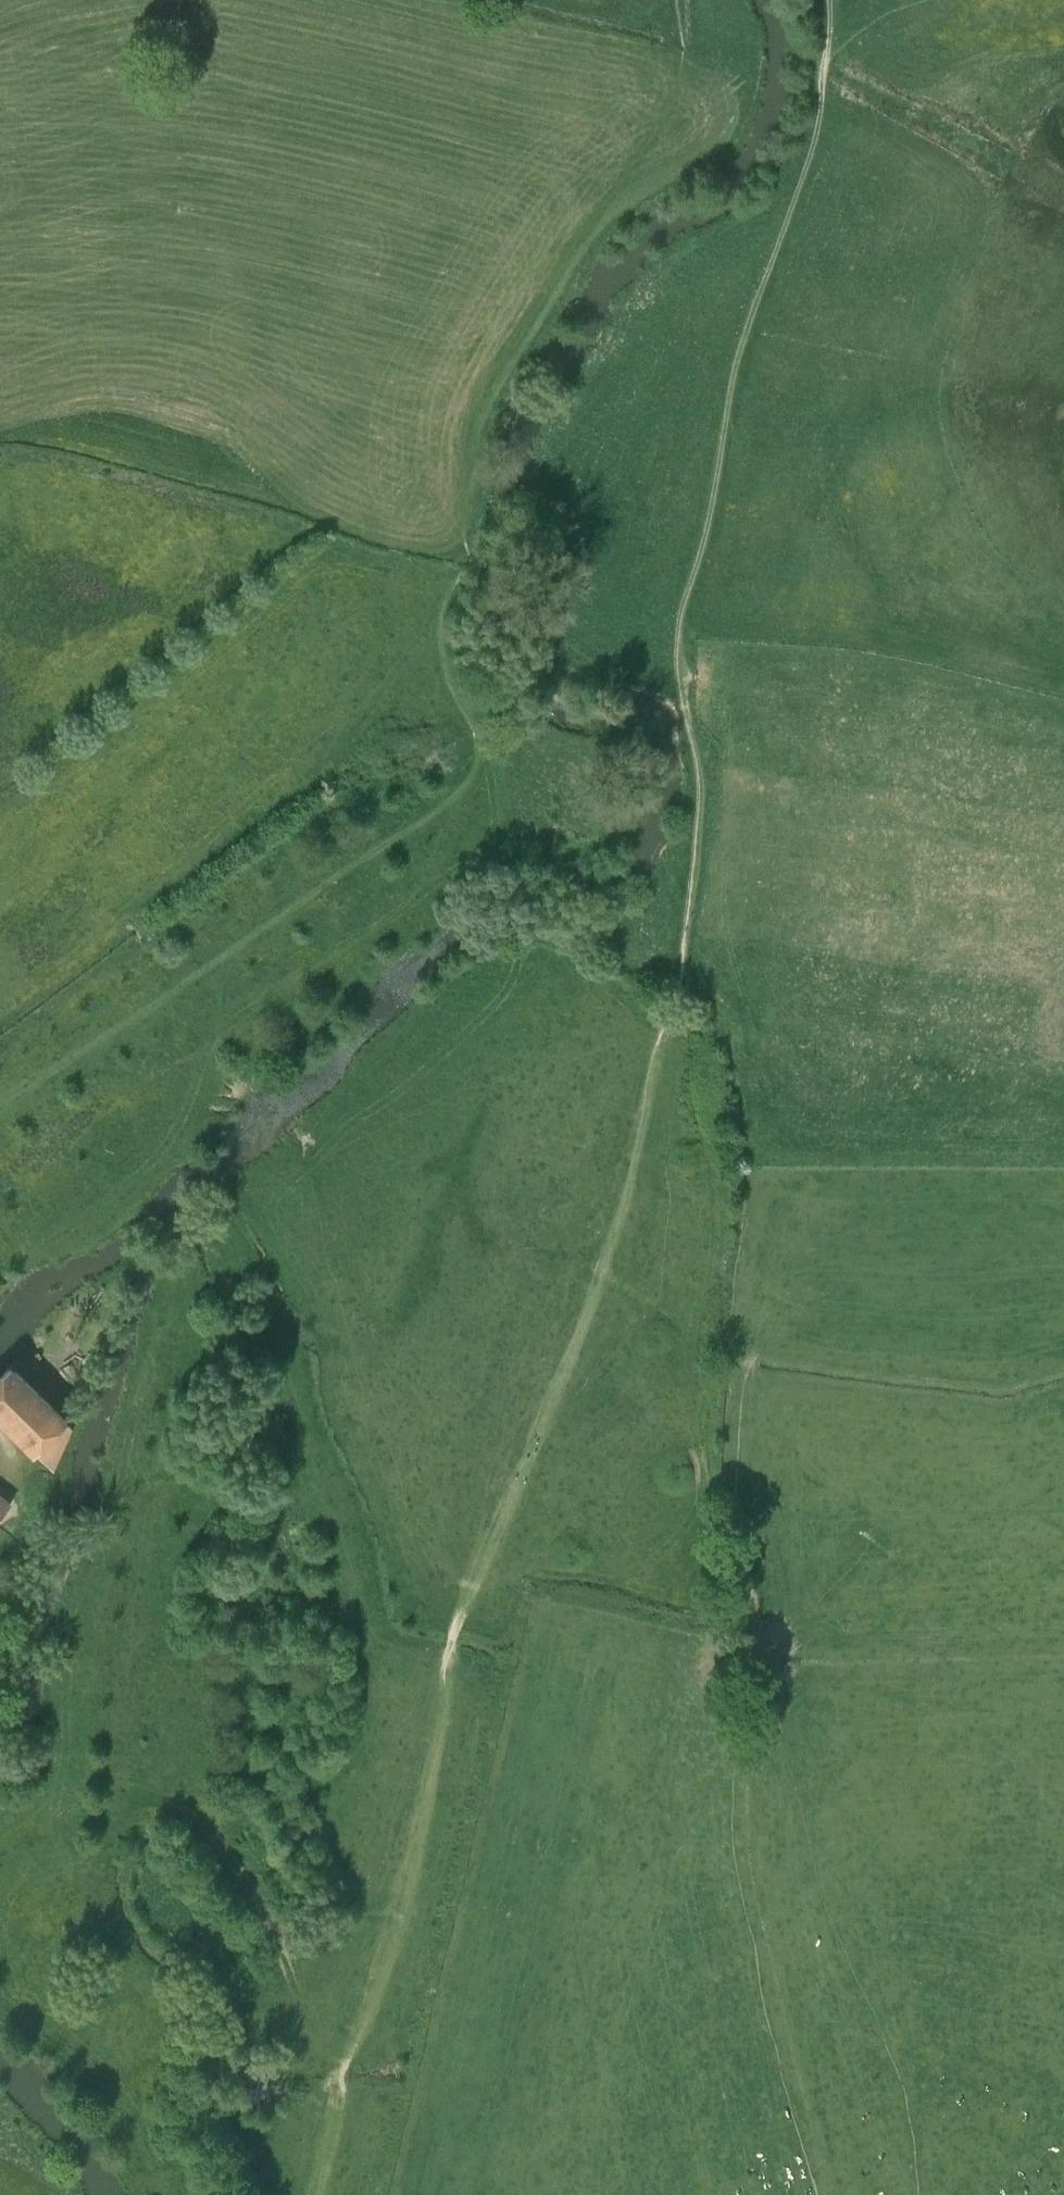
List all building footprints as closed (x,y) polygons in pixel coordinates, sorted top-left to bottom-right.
[(36,1453),(54,1469),(72,1428),(66,1423),(11,1366),(0,1377),(0,1417),(36,1453)] [(11,1504),(0,1495),(0,1517),(11,1504)]
